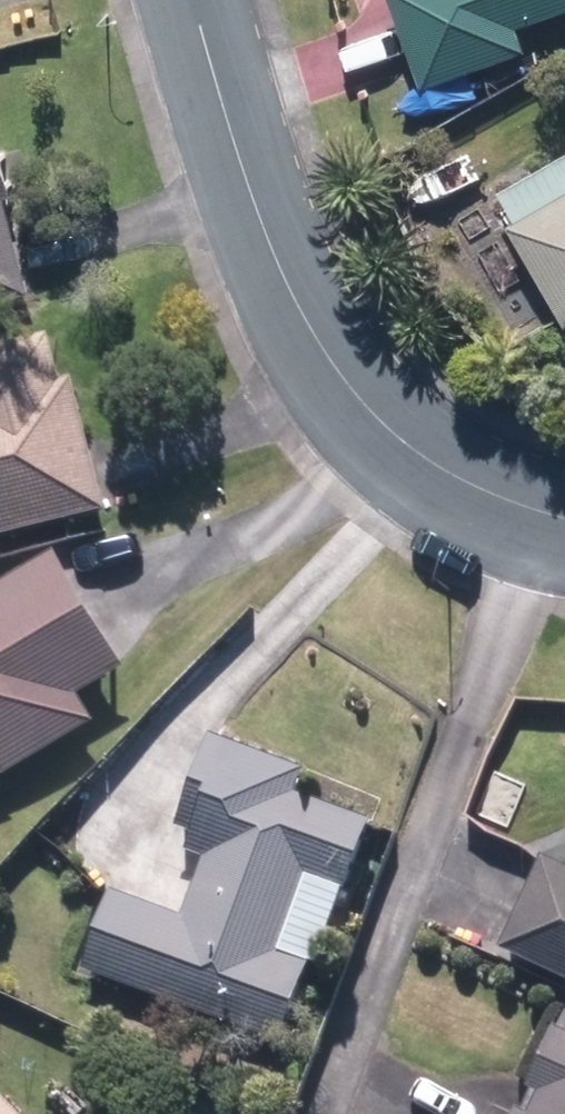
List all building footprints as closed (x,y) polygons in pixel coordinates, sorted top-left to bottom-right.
[(425,68),(529,37),(518,0),(404,0),(425,68)] [(491,169),(564,299),(564,127),(491,169)] [(25,276),(0,178),(0,282),(25,276)] [(111,492),(80,373),(58,378),(60,327),(0,336),(0,520),(111,492)] [(96,719),(73,673),(140,639),(130,619),(87,535),(0,579),(0,766),(96,719)] [(114,892),(93,956),(289,1021),(310,957),(278,946),(310,850),(353,864),(372,806),(330,792),(337,771),(209,729),(175,831),(212,843),(187,916),(114,892)] [(509,933),(564,960),(564,837),(557,834),(509,933)] [(529,1113),(564,1113),(564,1030),(529,1113)] [(0,1091),(0,1113),(25,1113),(1,1090),(0,1091)]
